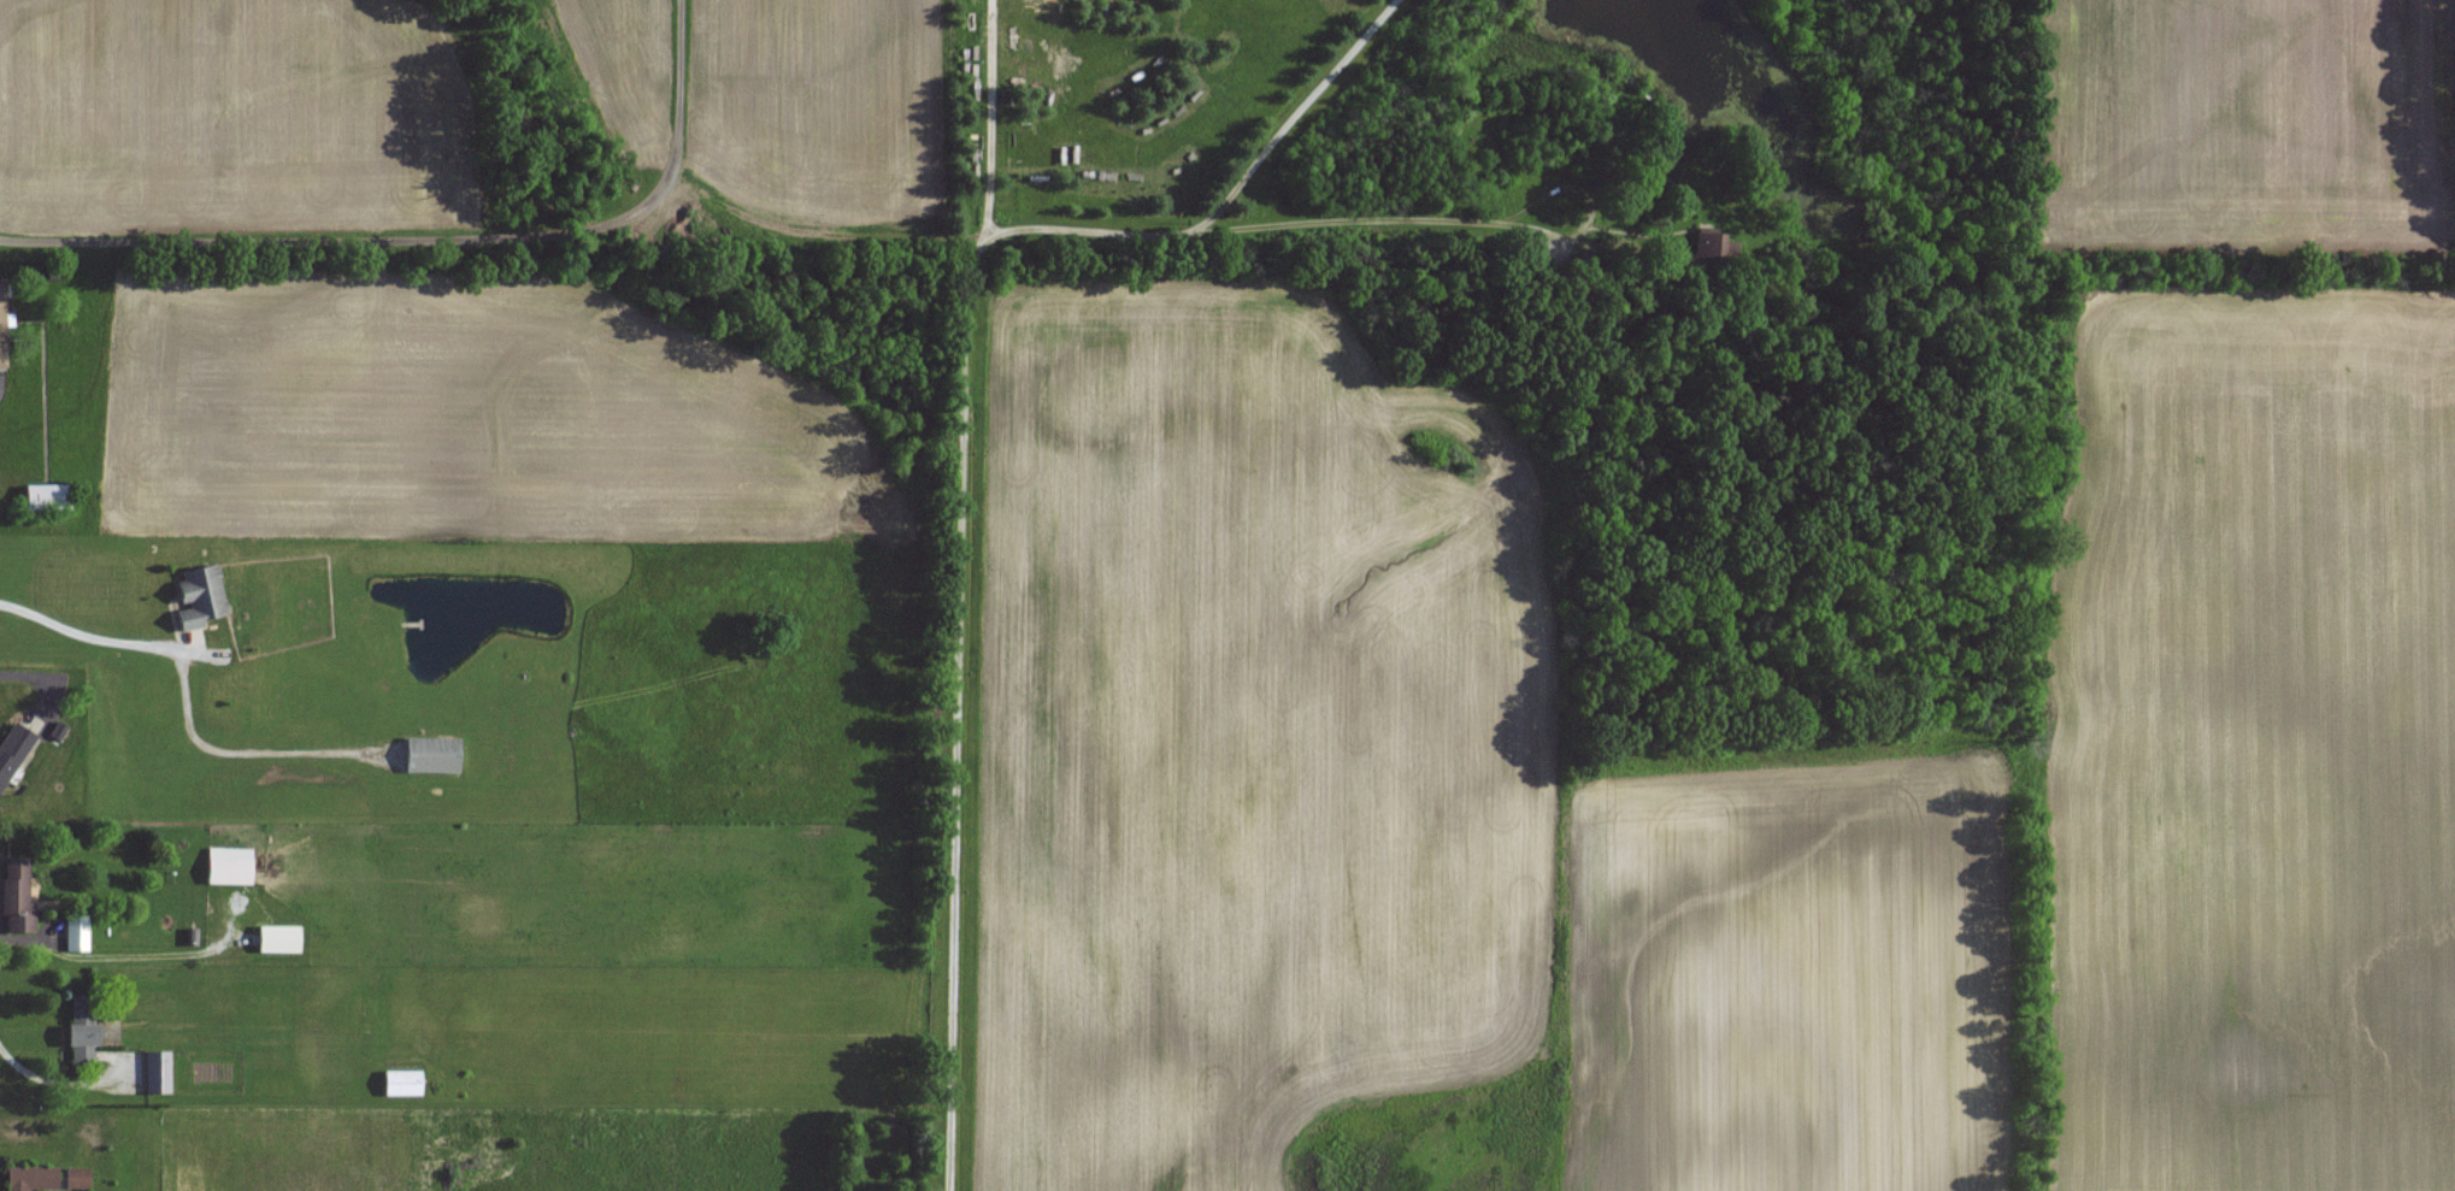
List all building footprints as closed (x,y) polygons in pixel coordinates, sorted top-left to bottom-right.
[(70,483),(25,483),(25,509),(70,509),(70,483)] [(184,629),(205,626),(204,619),(227,616),(219,563),(174,570),(184,629)] [(15,721),(0,743),(0,793),(37,735),(15,721)] [(407,771),(460,771),(460,737),(407,737),(407,771)] [(207,883),(252,883),(252,847),(207,847),(207,883)] [(3,931),(33,931),(34,856),(4,856),(3,931)] [(67,916),(67,949),(78,949),(78,916),(67,916)] [(69,996),(70,1065),(97,1064),(96,996),(69,996)] [(158,1091),(158,1052),(147,1052),(147,1091),(158,1091)] [(421,1094),(421,1070),(386,1070),(386,1094),(421,1094)] [(29,1188),(60,1188),(60,1166),(7,1166),(7,1190),(29,1190),(29,1188)] [(90,1167),(63,1167),(63,1187),(90,1187),(90,1167)]
